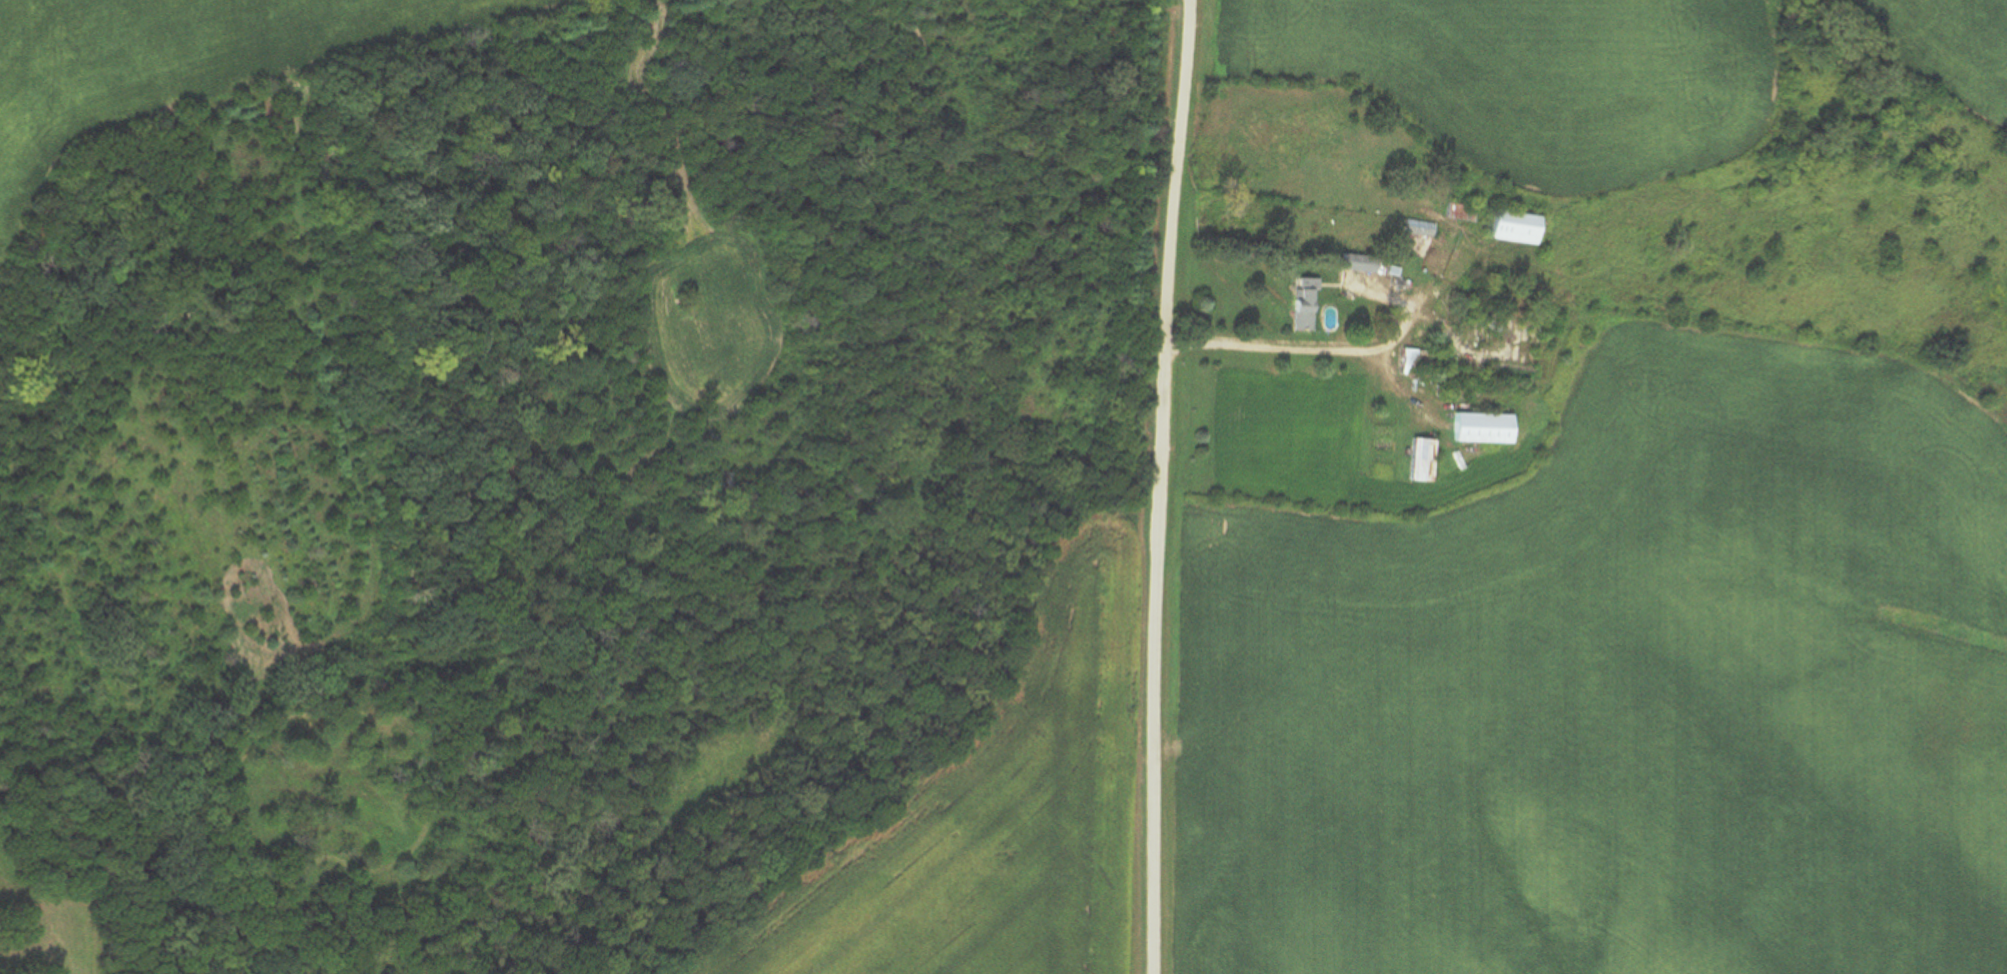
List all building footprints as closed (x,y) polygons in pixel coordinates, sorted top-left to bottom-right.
[(1440,220),(1471,224),(1473,209),(1443,204),(1440,220)] [(1484,241),(1533,246),(1536,218),(1488,212),(1484,241)] [(1428,223),(1400,222),(1399,247),(1404,247),(1405,238),(1428,238),(1428,223)] [(1376,256),(1336,256),(1336,273),(1376,273),(1376,256)] [(1315,280),(1292,280),(1292,303),(1286,303),(1285,332),(1309,333),(1309,291),(1315,291),(1315,280)] [(1508,415),(1447,415),(1447,444),(1508,444),(1508,415)] [(1429,484),(1429,440),(1405,440),(1405,484),(1429,484)]
